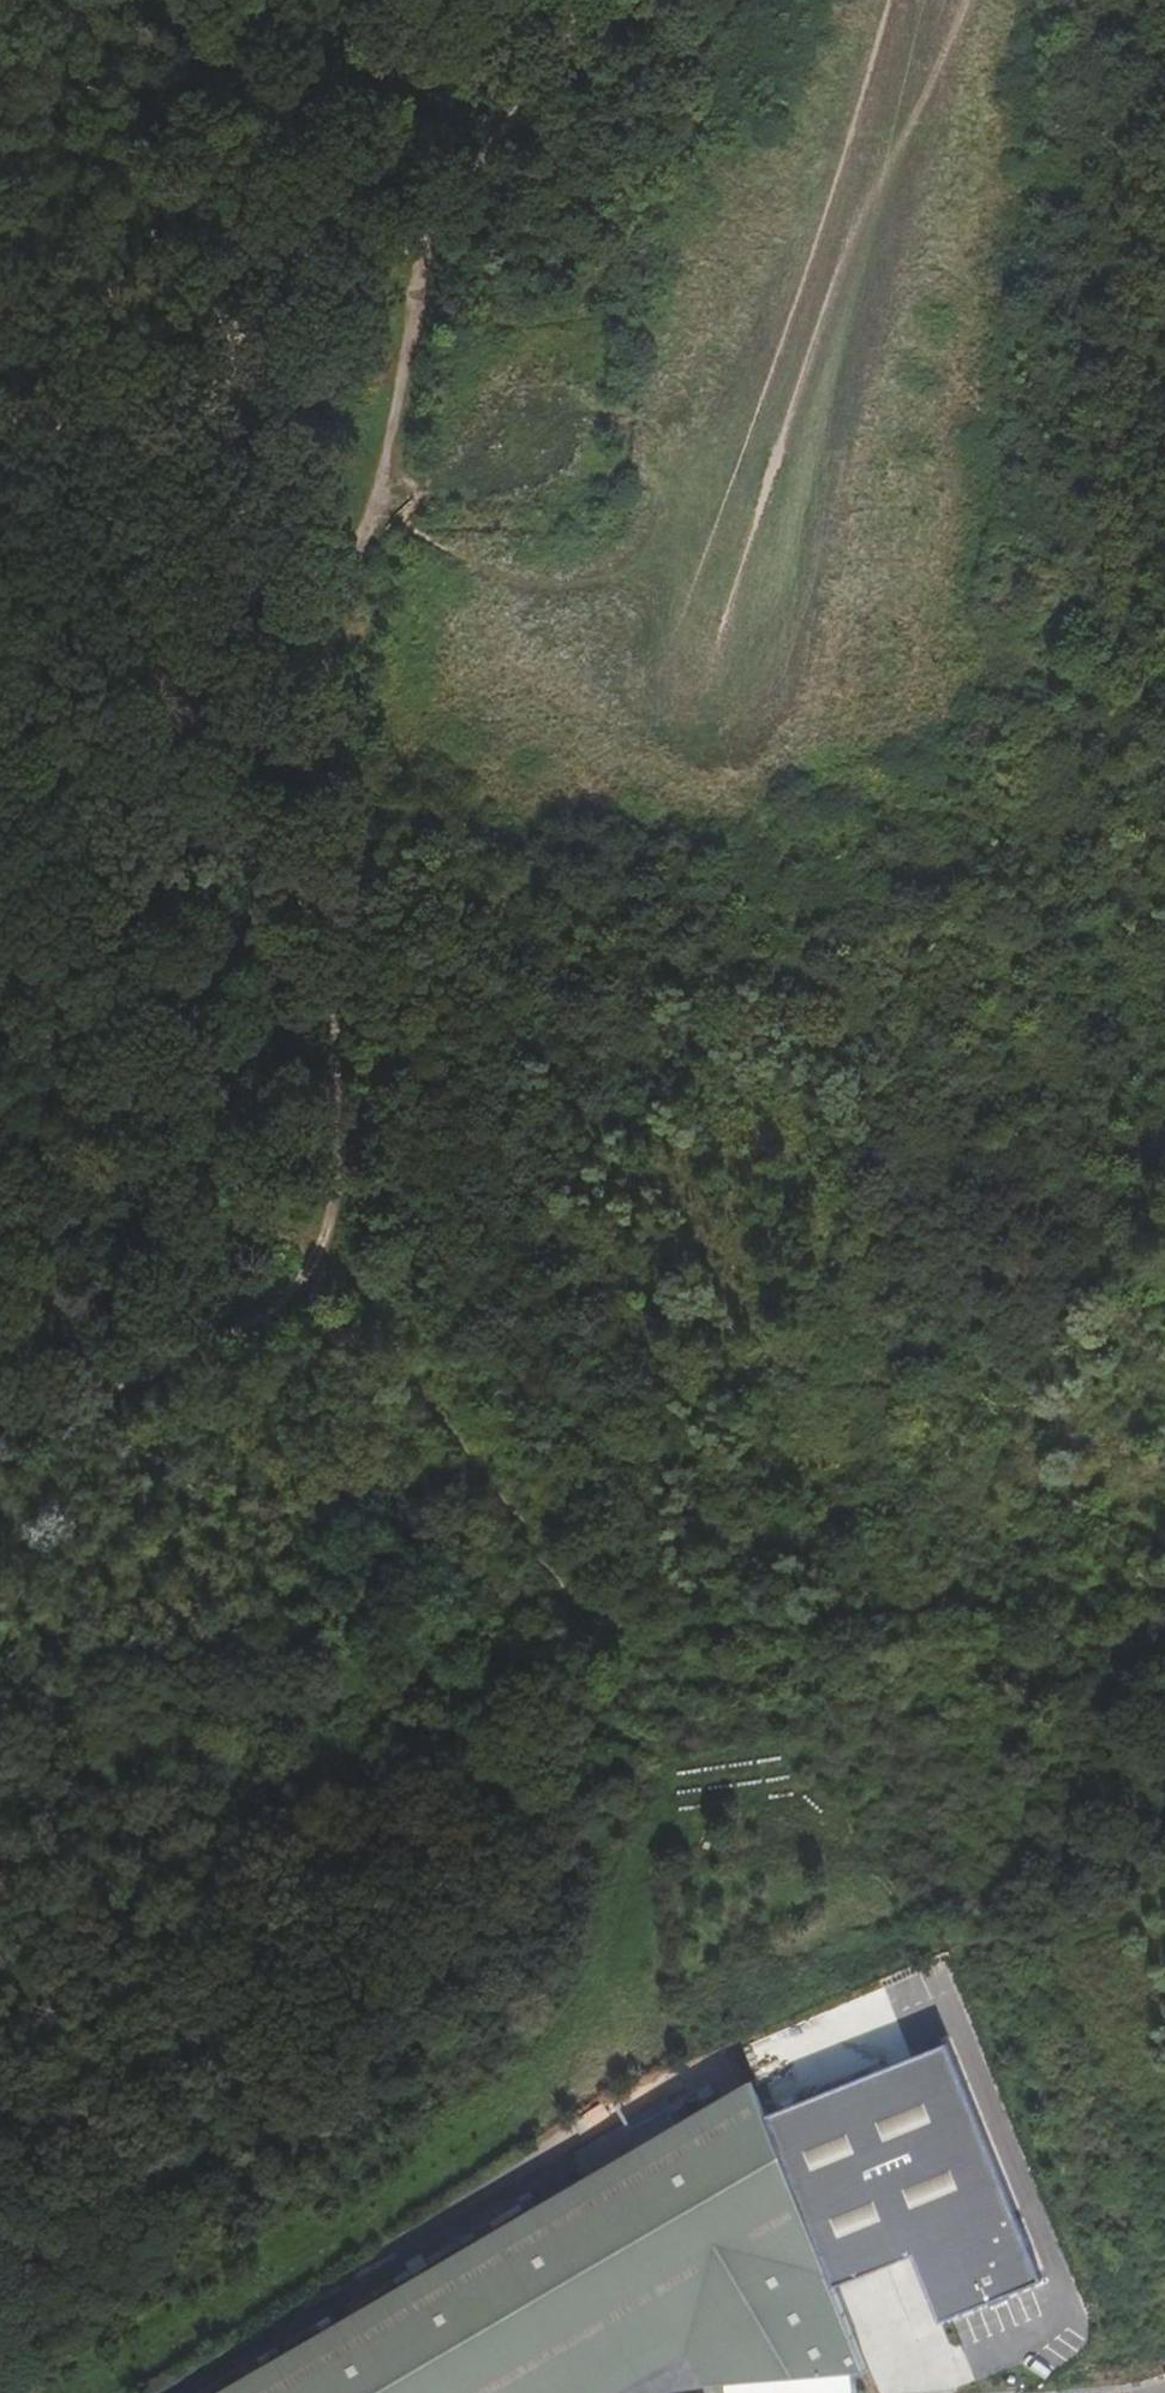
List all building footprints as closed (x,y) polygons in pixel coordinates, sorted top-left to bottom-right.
[(934,2051),(752,2124),(822,2296),(899,2264),(926,2330),(1031,2289),(934,2051)] [(222,2392),(535,2392),(657,2322),(677,2356),(696,2390),(850,2366),(737,2088),(222,2392)] [(535,2392),(614,2392),(677,2356),(657,2322),(535,2392)]
